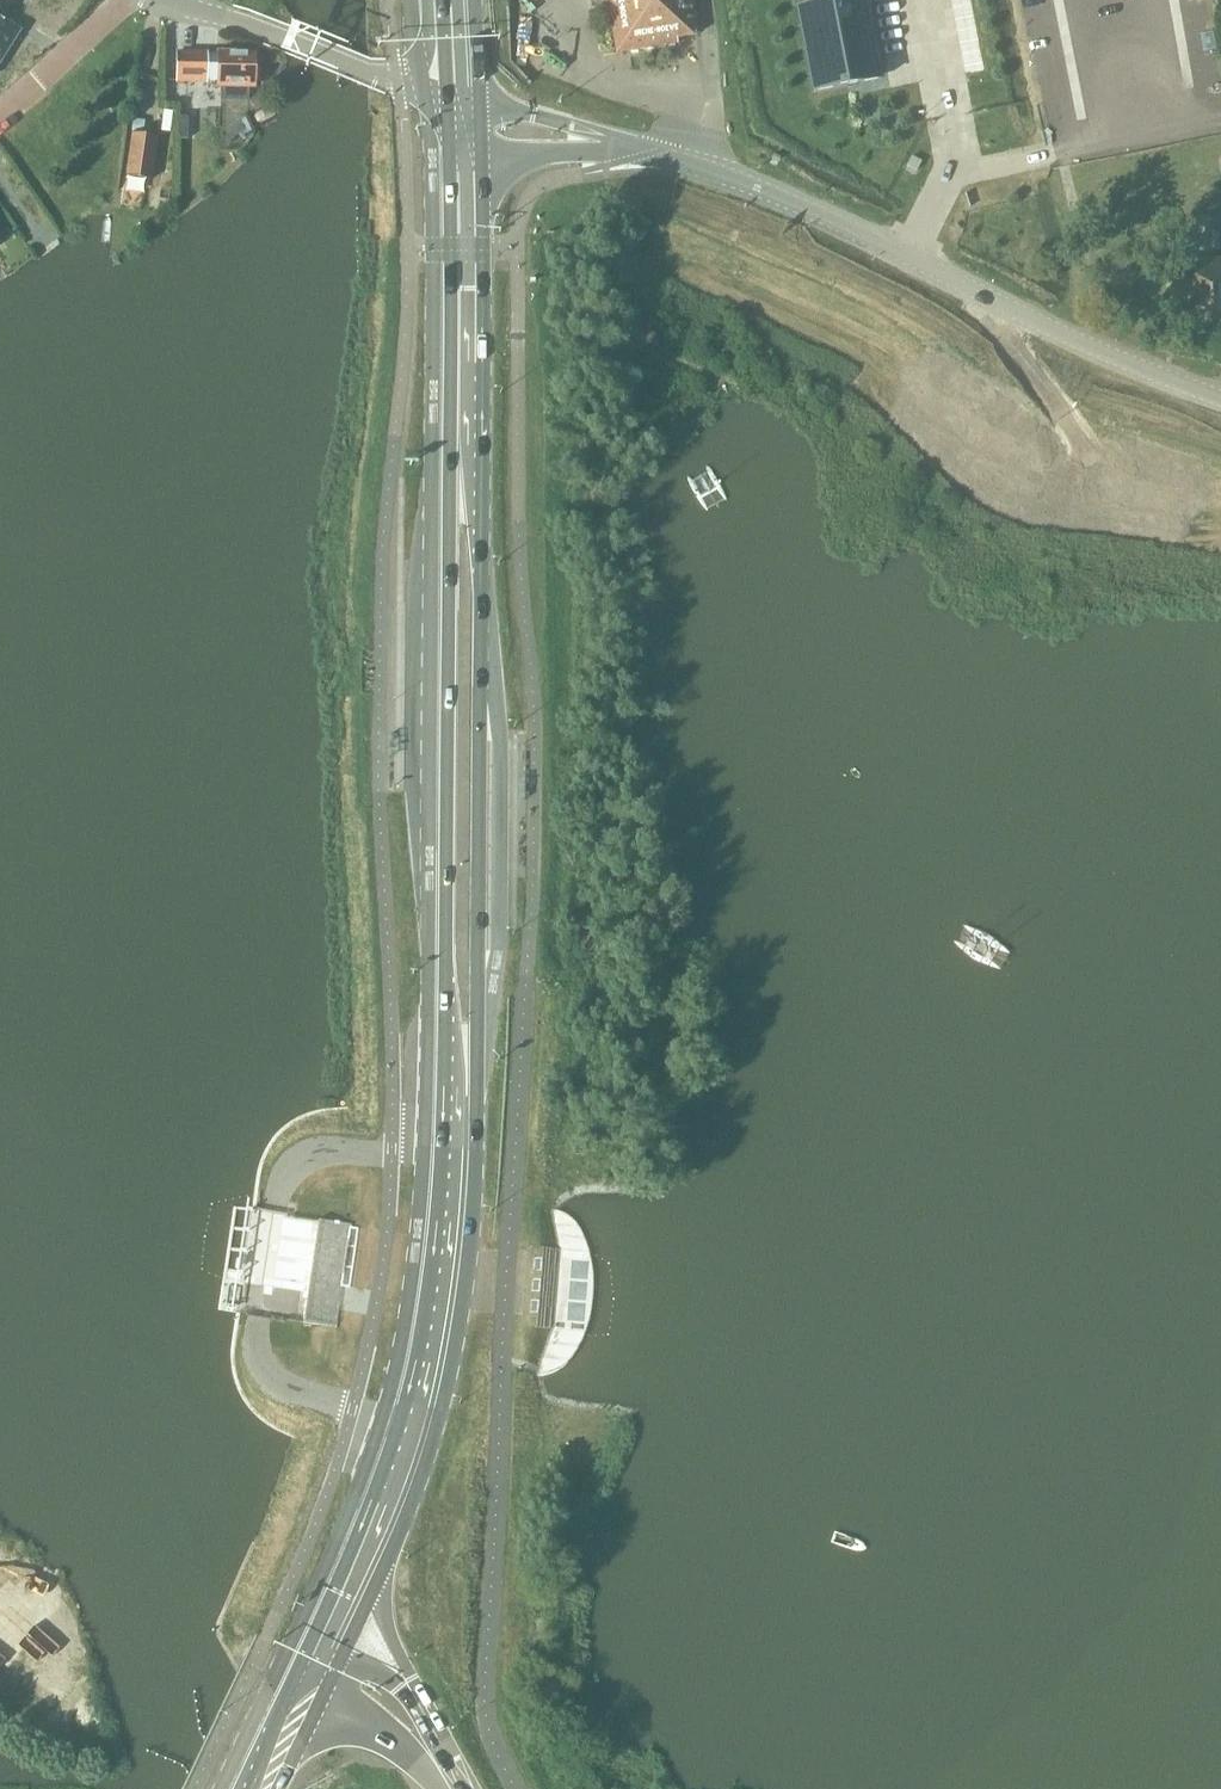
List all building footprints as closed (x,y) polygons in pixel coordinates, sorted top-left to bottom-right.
[(617,55),(683,44),(682,38),(698,35),(701,35),(696,0),(609,0),(617,55)] [(800,8),(798,8),(815,94),(884,81),(869,0),(798,0),(800,8)] [(0,19),(0,68),(22,33),(0,19)] [(209,82),(209,65),(219,65),(219,86),(257,87),(258,55),(220,54),(178,53),(178,82),(209,82)] [(157,135),(134,131),(128,174),(151,177),(157,135)] [(1176,260),(1179,334),(1220,332),(1220,259),(1176,260)] [(265,1211),(251,1209),(247,1241),(242,1273),(227,1271),(226,1280),(224,1279),(219,1311),(238,1313),(249,1315),(261,1317),(273,1319),(338,1329),(341,1311),(344,1289),(344,1288),(342,1288),(351,1228),(354,1228),(354,1225),(320,1220),(297,1216),(276,1213),(265,1211)]
